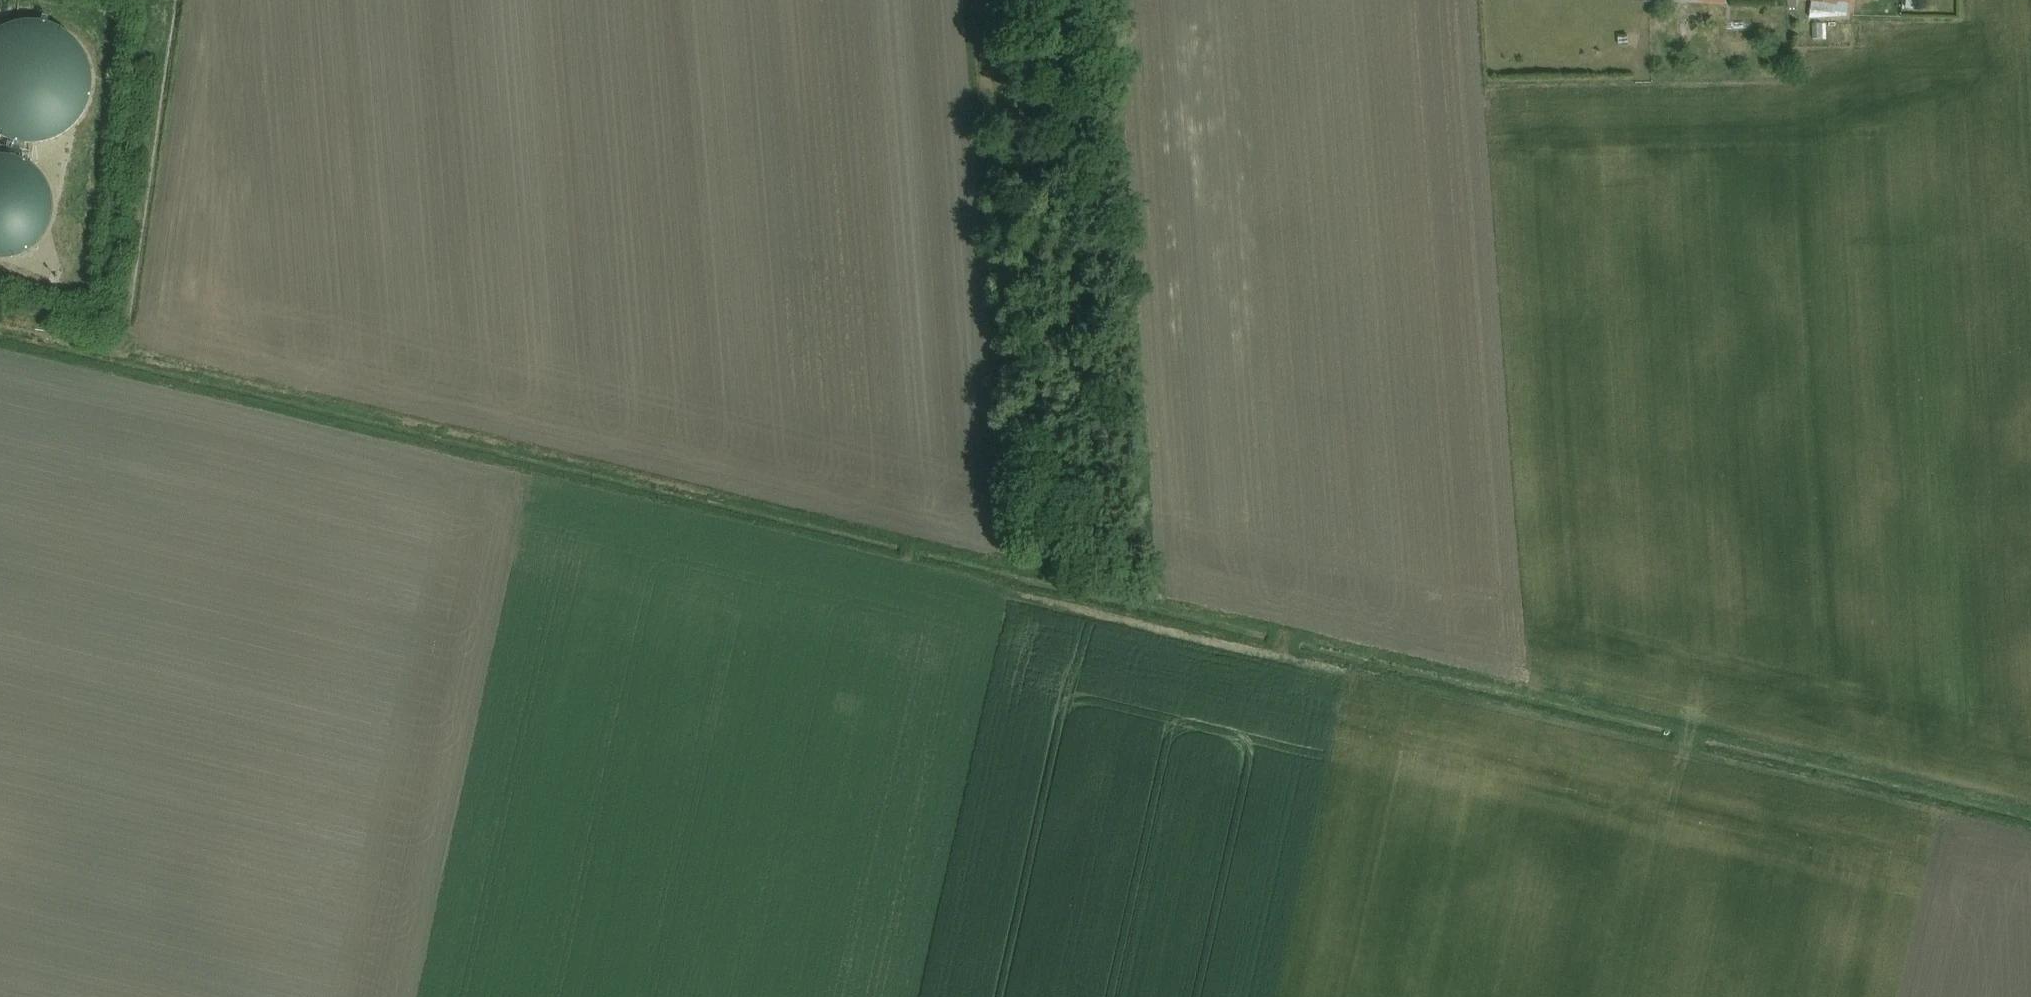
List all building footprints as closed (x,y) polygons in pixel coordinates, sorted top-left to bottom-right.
[(7,143),(27,148),(49,145),(67,136),(82,122),(91,103),(94,83),(90,63),(80,45),(65,31),(46,23),(25,21),(6,26),(0,30),(0,139),(7,143)] [(18,259),(33,251),(45,238),(52,222),(53,204),(48,187),(38,173),(24,163),(7,157),(0,157),(0,262),(1,262),(18,259)]
